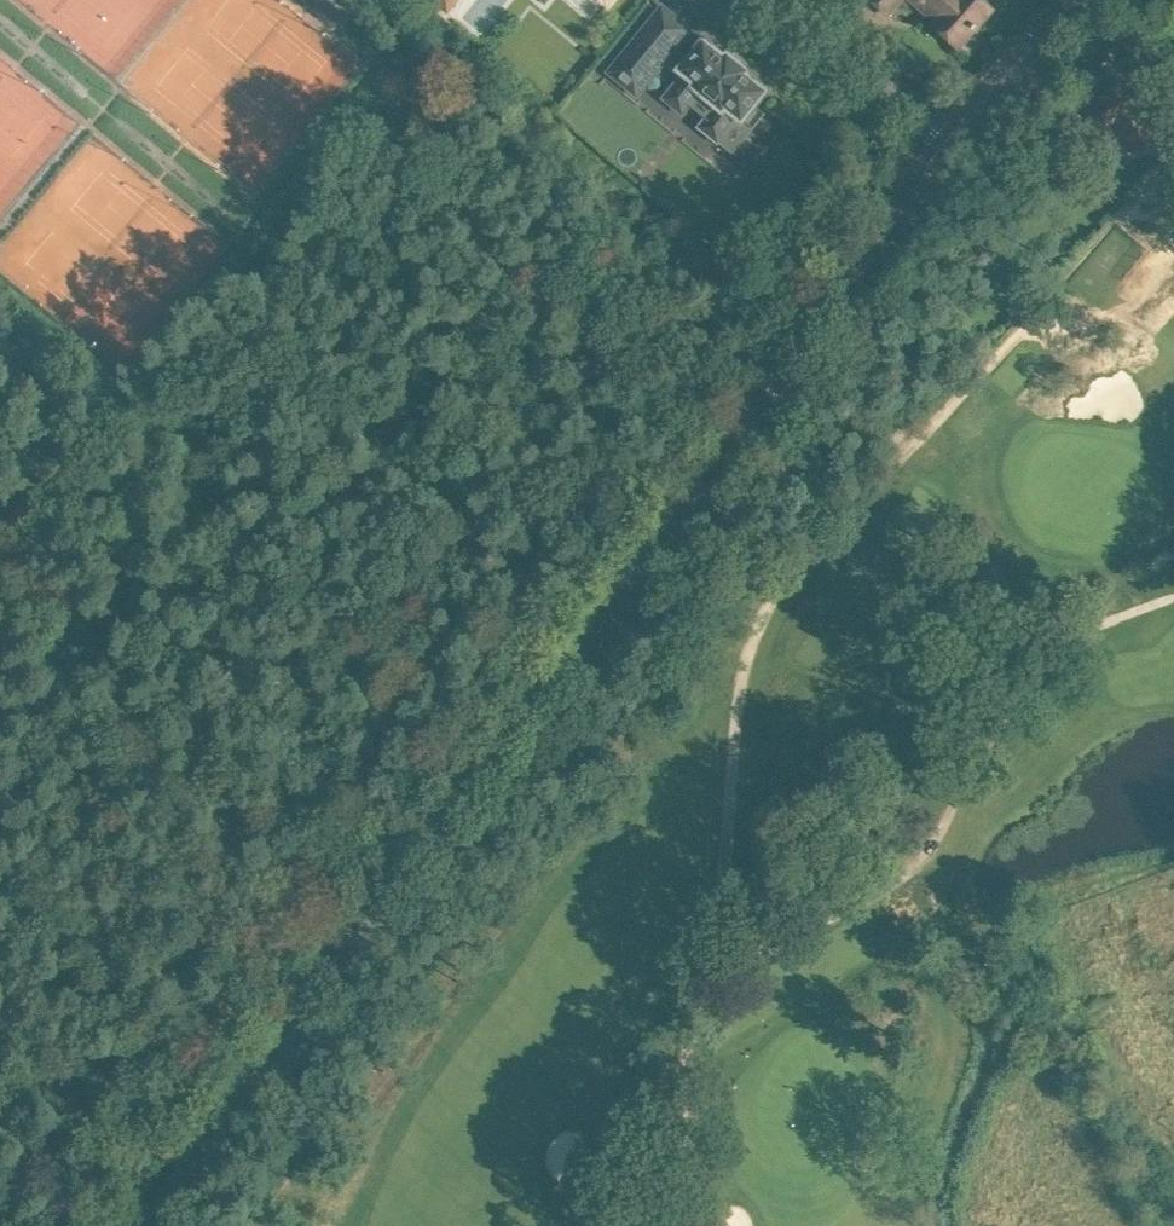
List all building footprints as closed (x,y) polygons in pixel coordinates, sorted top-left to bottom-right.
[(447,12),(457,0),(433,0),(447,12)] [(887,15),(900,0),(870,0),(887,15)] [(935,21),(932,25),(958,48),(992,10),(980,0),(911,0),(935,21)] [(672,52),(690,29),(662,6),(660,9),(658,7),(657,9),(659,10),(608,71),(636,94),(665,59),(683,74),(664,97),(682,113),(699,92),(716,106),(699,126),(717,142),(737,119),(742,123),(743,121),(753,129),(765,114),(755,106),(767,92),(764,89),(767,86),(709,39),(706,42),(703,40),(685,62),(672,52)]
